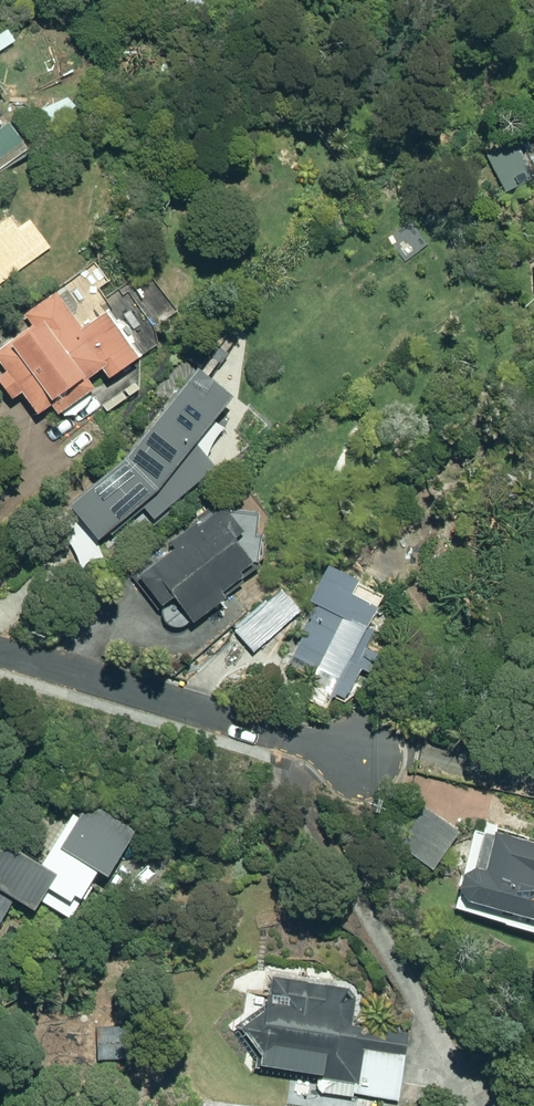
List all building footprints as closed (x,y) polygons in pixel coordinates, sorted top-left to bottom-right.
[(20,147),(5,125),(0,129),(0,162),(20,147)] [(32,420),(48,409),(53,417),(88,392),(82,384),(96,373),(103,383),(131,364),(97,318),(76,333),(49,294),(28,309),(38,324),(0,350),(0,399),(4,406),(16,398),(32,420)] [(61,511),(91,546),(135,508),(149,525),(212,471),(190,445),(223,403),(186,375),(120,463),(61,511)] [(169,603),(188,628),(220,605),(215,598),(237,582),(233,577),(243,570),(225,546),(237,537),(222,518),(226,515),(217,503),(190,523),(193,526),(164,547),(169,555),(131,581),(155,613),(169,603)] [(286,667),(347,698),(359,674),(369,679),(378,661),(361,652),(369,636),(362,632),(372,611),(346,598),(351,587),(321,573),(306,606),(315,611),(286,667)] [(234,634),(250,655),(298,614),(282,595),(234,634)] [(5,908),(24,919),(33,904),(64,924),(74,909),(71,907),(87,881),(97,886),(128,837),(82,808),(70,828),(63,824),(32,874),(0,854),(0,916),(5,908)] [(390,849),(426,876),(455,839),(420,812),(390,849)] [(533,928),(533,855),(488,842),(477,877),(468,875),(454,883),(450,897),(457,911),(528,931),(529,927),(533,928)] [(351,1098),(396,1105),(406,1038),(349,1030),(353,1002),(346,992),(268,980),(266,1001),(261,1000),(260,1011),(231,1031),(256,1065),(269,1055),(287,1057),(299,1071),(311,1062),(317,1063),(315,1082),(352,1088),(351,1098)] [(94,1027),(93,1065),(130,1064),(130,1028),(94,1027)]
